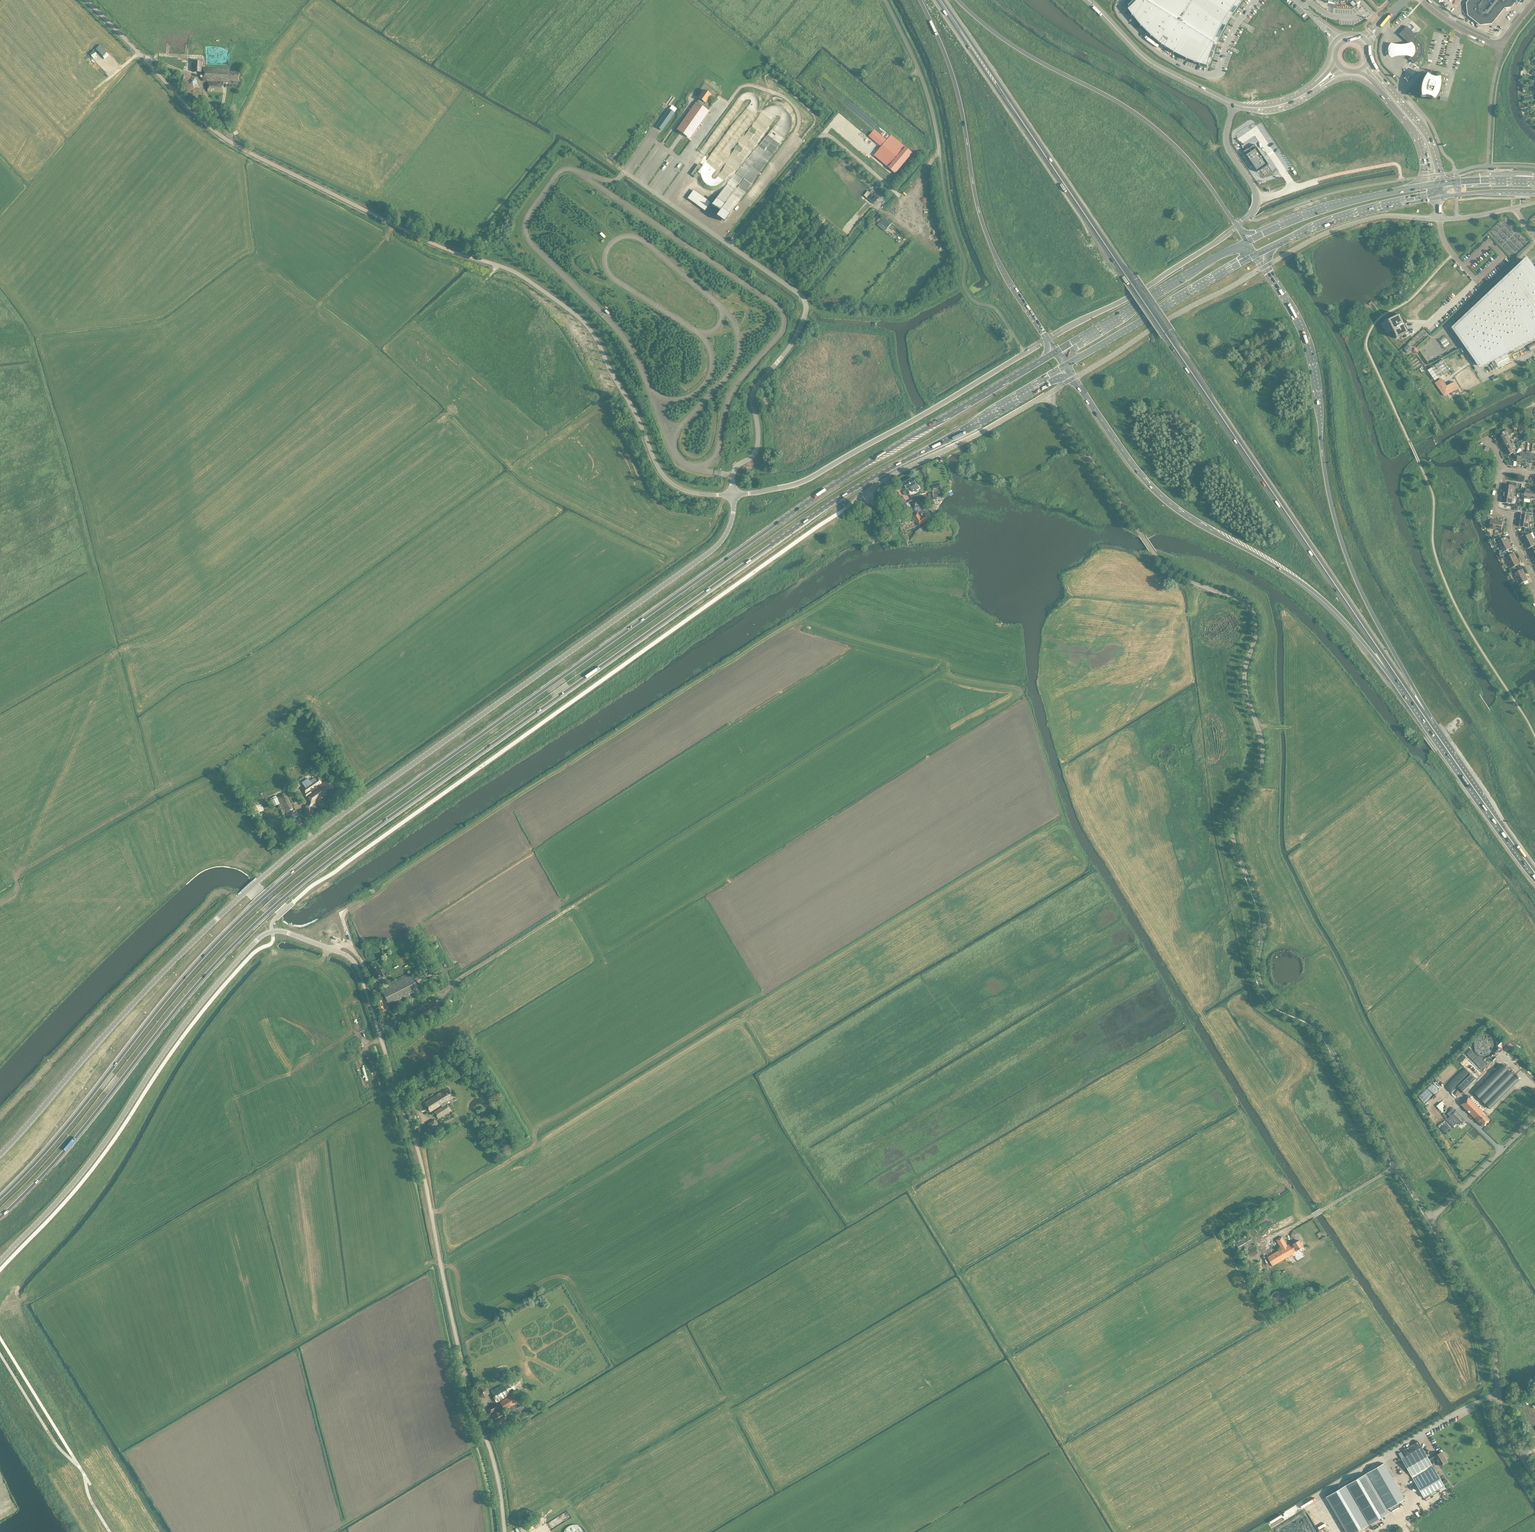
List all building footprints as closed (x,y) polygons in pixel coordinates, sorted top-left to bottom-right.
[(1128,9),(1130,13),(1132,15),(1132,16),(1140,25),(1141,26),(1151,36),(1152,37),(1162,45),(1173,52),(1174,52),(1174,53),(1186,59),(1187,59),(1199,64),(1200,64),(1201,64),(1207,66),(1227,17),(1241,0),(1135,0),(1128,9)] [(1467,4),(1469,15),(1480,24),(1491,22),(1503,7),(1506,6),(1506,8),(1508,7),(1508,6),(1510,6),(1515,0),(1470,0),(1467,4)] [(1421,44),(1414,37),(1416,35),(1413,32),(1407,26),(1399,34),(1405,39),(1409,43),(1409,42),(1411,44),(1414,46),(1414,54),(1409,59),(1414,63),(1415,63),(1422,55),(1421,44)] [(1414,46),(1411,44),(1408,45),(1405,46),(1401,47),(1399,47),(1398,47),(1394,46),(1392,45),(1391,45),(1390,45),(1388,47),(1387,50),(1387,52),(1388,55),(1389,57),(1390,59),(1391,59),(1394,58),(1398,58),(1401,57),(1405,58),(1409,59),(1414,54),(1414,46)] [(92,50),(89,54),(98,62),(102,59),(92,50)] [(202,72),(202,61),(193,61),(193,72),(202,72)] [(220,83),(208,82),(207,91),(223,92),(224,81),(228,82),(228,80),(238,80),(239,72),(229,71),(229,69),(203,68),(202,80),(220,81),(220,83)] [(192,91),(194,88),(198,84),(197,78),(192,78),(192,77),(184,75),(183,81),(188,93),(192,91)] [(821,76),(817,81),(874,130),(869,136),(881,146),(874,155),(888,167),(895,173),(912,153),(905,147),(821,76)] [(1435,79),(1431,78),(1428,76),(1427,78),(1425,81),(1424,84),(1423,88),(1423,92),(1423,95),(1423,97),(1426,96),(1431,97),(1433,99),(1435,96),(1437,92),(1438,89),(1439,85),(1439,82),(1438,79),(1435,79)] [(696,103),(705,109),(708,104),(705,102),(711,94),(704,90),(698,98),(699,98),(696,103)] [(686,135),(705,109),(696,103),(677,129),(686,135)] [(662,130),(674,112),(669,109),(657,126),(662,130)] [(727,129),(711,154),(716,157),(715,158),(728,166),(734,156),(728,152),(739,135),(734,132),(732,135),(730,133),(731,131),(733,132),(735,129),(740,133),(741,132),(731,125),(728,129),(727,129)] [(1257,172),(1260,170),(1268,165),(1262,156),(1254,144),(1243,151),(1245,153),(1244,154),(1245,155),(1246,155),(1251,163),(1252,165),(1253,165),(1257,172)] [(724,169),(727,165),(722,161),(719,166),(724,169)] [(694,176),(702,166),(698,164),(691,174),(694,176)] [(722,204),(729,211),(741,199),(726,185),(717,194),(725,201),(722,204)] [(712,202),(692,191),(687,200),(707,211),(712,202)] [(867,198),(874,204),(880,196),(876,192),(873,195),(871,193),(867,198)] [(723,217),(727,209),(719,204),(714,213),(723,217)] [(891,223),(884,217),(879,222),(887,229),(891,223)] [(1528,260),(1455,328),(1481,366),(1494,359),(1499,368),(1511,361),(1507,352),(1534,338),(1534,271),(1528,260)] [(1405,320),(1402,321),(1399,314),(1387,320),(1396,339),(1408,333),(1404,324),(1407,323),(1405,320)] [(1408,344),(1403,348),(1408,353),(1412,349),(1408,344)] [(1450,370),(1442,359),(1427,370),(1435,381),(1450,370)] [(1441,379),(1435,383),(1444,396),(1458,389),(1455,382),(1446,386),(1441,379)] [(1035,393),(1047,387),(1046,383),(1033,389),(1035,393)] [(1499,434),(1501,436),(1499,437),(1502,441),(1506,439),(1505,437),(1509,435),(1507,430),(1499,434)] [(1506,439),(1502,441),(1504,446),(1508,444),(1507,441),(1512,439),(1509,435),(1505,437),(1506,439)] [(1508,444),(1504,446),(1506,450),(1511,448),(1510,446),(1514,444),(1512,439),(1507,441),(1508,444)] [(1511,448),(1506,450),(1509,455),(1512,460),(1516,453),(1514,449),(1516,448),(1514,444),(1510,446),(1511,448)] [(1523,457),(1522,462),(1527,463),(1528,458),(1531,458),(1531,453),(1532,450),(1528,450),(1528,453),(1526,452),(1526,457),(1523,457)] [(1516,453),(1512,460),(1517,460),(1517,461),(1522,462),(1523,457),(1526,457),(1526,452),(1521,452),(1521,454),(1516,453)] [(913,485),(916,484),(912,478),(903,483),(907,489),(902,491),(904,495),(906,495),(910,493),(907,489),(910,487),(912,492),(916,490),(913,485)] [(1505,484),(1504,490),(1514,492),(1515,486),(1516,486),(1517,483),(1510,482),(1510,485),(1505,484)] [(1530,499),(1532,489),(1525,488),(1525,493),(1522,493),(1521,499),(1524,499),(1524,498),(1530,499)] [(1513,498),(1503,496),(1502,502),(1508,503),(1507,506),(1514,507),(1514,504),(1512,504),(1513,498)] [(912,504),(913,505),(912,505),(916,513),(913,515),(919,525),(929,518),(923,509),(922,510),(919,505),(916,501),(912,504)] [(1520,520),(1529,521),(1530,515),(1532,516),(1533,513),(1526,512),(1525,515),(1521,514),(1520,520)] [(1495,530),(1497,520),(1491,519),(1491,517),(1488,516),(1487,523),(1490,524),(1489,529),(1495,530)] [(1497,520),(1495,530),(1501,530),(1501,532),(1504,533),(1505,526),(1502,526),(1503,521),(1497,520)] [(1529,521),(1520,520),(1519,526),(1525,527),(1524,531),(1531,530),(1532,528),(1529,527),(1529,521)] [(1531,530),(1524,531),(1526,535),(1522,538),(1525,543),(1533,539),(1531,533),(1532,532),(1531,530)] [(1500,547),(1509,542),(1506,537),(1502,539),(1500,536),(1494,539),(1496,542),(1497,541),(1500,547)] [(1533,539),(1525,543),(1527,549),(1532,546),(1533,549),(1534,548),(1534,542),(1533,539)] [(1512,548),(1509,542),(1500,547),(1503,552),(1501,553),(1502,556),(1509,552),(1507,550),(1512,548)] [(1510,555),(1509,552),(1502,556),(1504,558),(1505,557),(1508,563),(1517,558),(1514,553),(1510,555)] [(1517,558),(1508,563),(1511,568),(1509,569),(1511,572),(1517,568),(1515,566),(1520,564),(1517,558)] [(1517,568),(1511,572),(1512,574),(1514,573),(1516,579),(1525,574),(1522,569),(1518,571),(1517,568)] [(1525,574),(1516,579),(1519,584),(1517,585),(1519,588),(1525,584),(1524,582),(1528,580),(1525,574)] [(302,783),(303,786),(301,788),(310,801),(309,805),(305,808),(305,813),(310,816),(314,813),(314,807),(312,806),(312,804),(334,789),(328,780),(322,784),(316,777),(309,782),(307,779),(302,783)] [(293,809),(292,808),(293,808),(288,795),(285,796),(284,794),(279,796),(280,798),(278,799),(283,811),(285,810),(285,811),(288,810),(289,811),(287,814),(288,817),(289,819),(292,820),(296,820),(299,814),(296,810),(293,809)] [(270,798),(274,805),(279,802),(276,796),(270,798)] [(378,964),(370,968),(376,979),(383,975),(382,973),(384,971),(383,968),(380,969),(378,964)] [(410,972),(380,987),(391,1007),(421,992),(410,972)] [(1481,1057),(1485,1057),(1489,1057),(1493,1055),(1496,1052),(1497,1048),(1497,1044),(1496,1040),(1493,1037),(1490,1035),(1486,1034),(1482,1035),(1479,1036),(1476,1039),(1475,1042),(1474,1045),(1474,1049),(1476,1052),(1478,1055),(1481,1057)] [(1503,1064),(1474,1093),(1490,1109),(1519,1080),(1503,1064)] [(1470,1074),(1458,1087),(1465,1093),(1477,1081),(1470,1074)] [(438,1119),(451,1110),(447,1104),(446,1104),(445,1102),(454,1097),(448,1087),(424,1102),(430,1112),(441,1104),(443,1106),(434,1112),(438,1119)] [(1429,1089),(1418,1097),(1427,1111),(1442,1101),(1436,1093),(1433,1095),(1429,1089)] [(1486,1115),(1468,1097),(1461,1105),(1483,1127),(1489,1120),(1485,1116),(1486,1115)] [(1442,1115),(1446,1111),(1439,1104),(1435,1107),(1442,1115)] [(1465,1120),(1455,1110),(1452,1107),(1449,1109),(1450,1110),(1447,1114),(1450,1116),(1446,1120),(1453,1127),(1453,1126),(1455,1127),(1457,1125),(1456,1124),(1458,1122),(1460,1124),(1465,1120)] [(1428,1113),(1444,1133),(1449,1129),(1433,1109),(1428,1113)] [(438,1124),(436,1120),(434,1119),(427,1124),(430,1129),(438,1124)] [(1274,1221),(1267,1226),(1271,1232),(1278,1227),(1274,1221)] [(1259,1253),(1253,1244),(1254,1244),(1249,1235),(1235,1243),(1240,1252),(1244,1250),(1245,1252),(1242,1254),(1245,1259),(1248,1257),(1249,1259),(1259,1253)] [(1303,1247),(1299,1240),(1293,1244),(1293,1245),(1290,1246),(1289,1244),(1287,1245),(1282,1236),(1276,1240),(1281,1249),(1267,1257),(1272,1266),(1294,1253),(1293,1251),(1296,1249),(1297,1251),(1303,1247)] [(1283,1292),(1281,1291),(1280,1291),(1278,1291),(1275,1291),(1273,1292),(1272,1294),(1271,1296),(1270,1299),(1271,1301),(1272,1303),(1274,1305),(1276,1306),(1279,1306),(1281,1306),(1283,1305),(1285,1303),(1286,1301),(1286,1298),(1286,1296),(1285,1294),(1283,1292)] [(496,1402),(509,1395),(509,1396),(500,1401),(504,1410),(516,1403),(511,1394),(520,1389),(514,1378),(490,1391),(496,1402)] [(485,1397),(489,1393),(487,1387),(482,1386),(478,1390),(480,1396),(485,1397)] [(515,1415),(516,1414),(517,1415),(520,1413),(520,1412),(524,1410),(522,1407),(513,1412),(515,1415)] [(502,1409),(491,1415),(496,1424),(506,1418),(502,1409)] [(1402,1450),(1406,1455),(1421,1446),(1418,1441),(1402,1450)] [(1444,1486),(1432,1464),(1434,1462),(1434,1461),(1436,1460),(1439,1466),(1447,1461),(1441,1452),(1434,1456),(1429,1459),(1422,1447),(1401,1459),(1412,1476),(1424,1497),(1444,1486)] [(1327,1496),(1348,1531),(1354,1531),(1389,1512),(1387,1509),(1405,1499),(1384,1463),(1327,1496)] [(1300,1508),(1313,1501),(1309,1494),(1297,1501),(1300,1508)] [(1313,1503),(1306,1508),(1309,1513),(1316,1508),(1313,1503)] [(549,1521),(553,1528),(572,1518),(568,1511),(549,1521)] [(1301,1513),(1278,1526),(1280,1529),(1303,1516),(1301,1513)]
